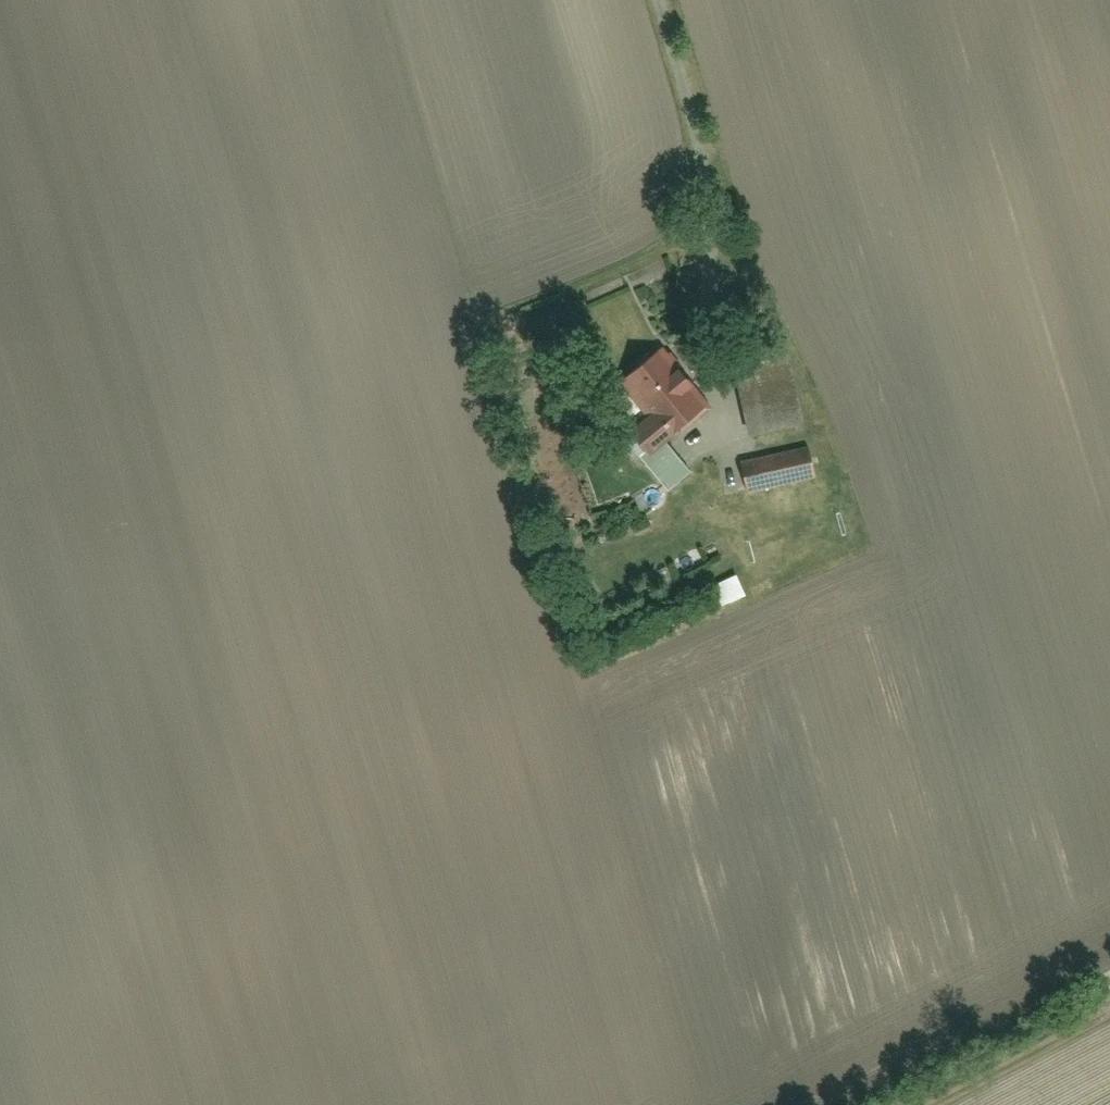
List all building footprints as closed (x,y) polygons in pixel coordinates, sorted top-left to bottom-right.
[(735,353),(752,435),(804,425),(787,343),(735,353)] [(655,424),(628,450),(672,494),(701,465),(681,445),(720,407),(662,348),(620,389),(655,424)] [(742,452),(750,491),(820,477),(812,437),(742,452)]
